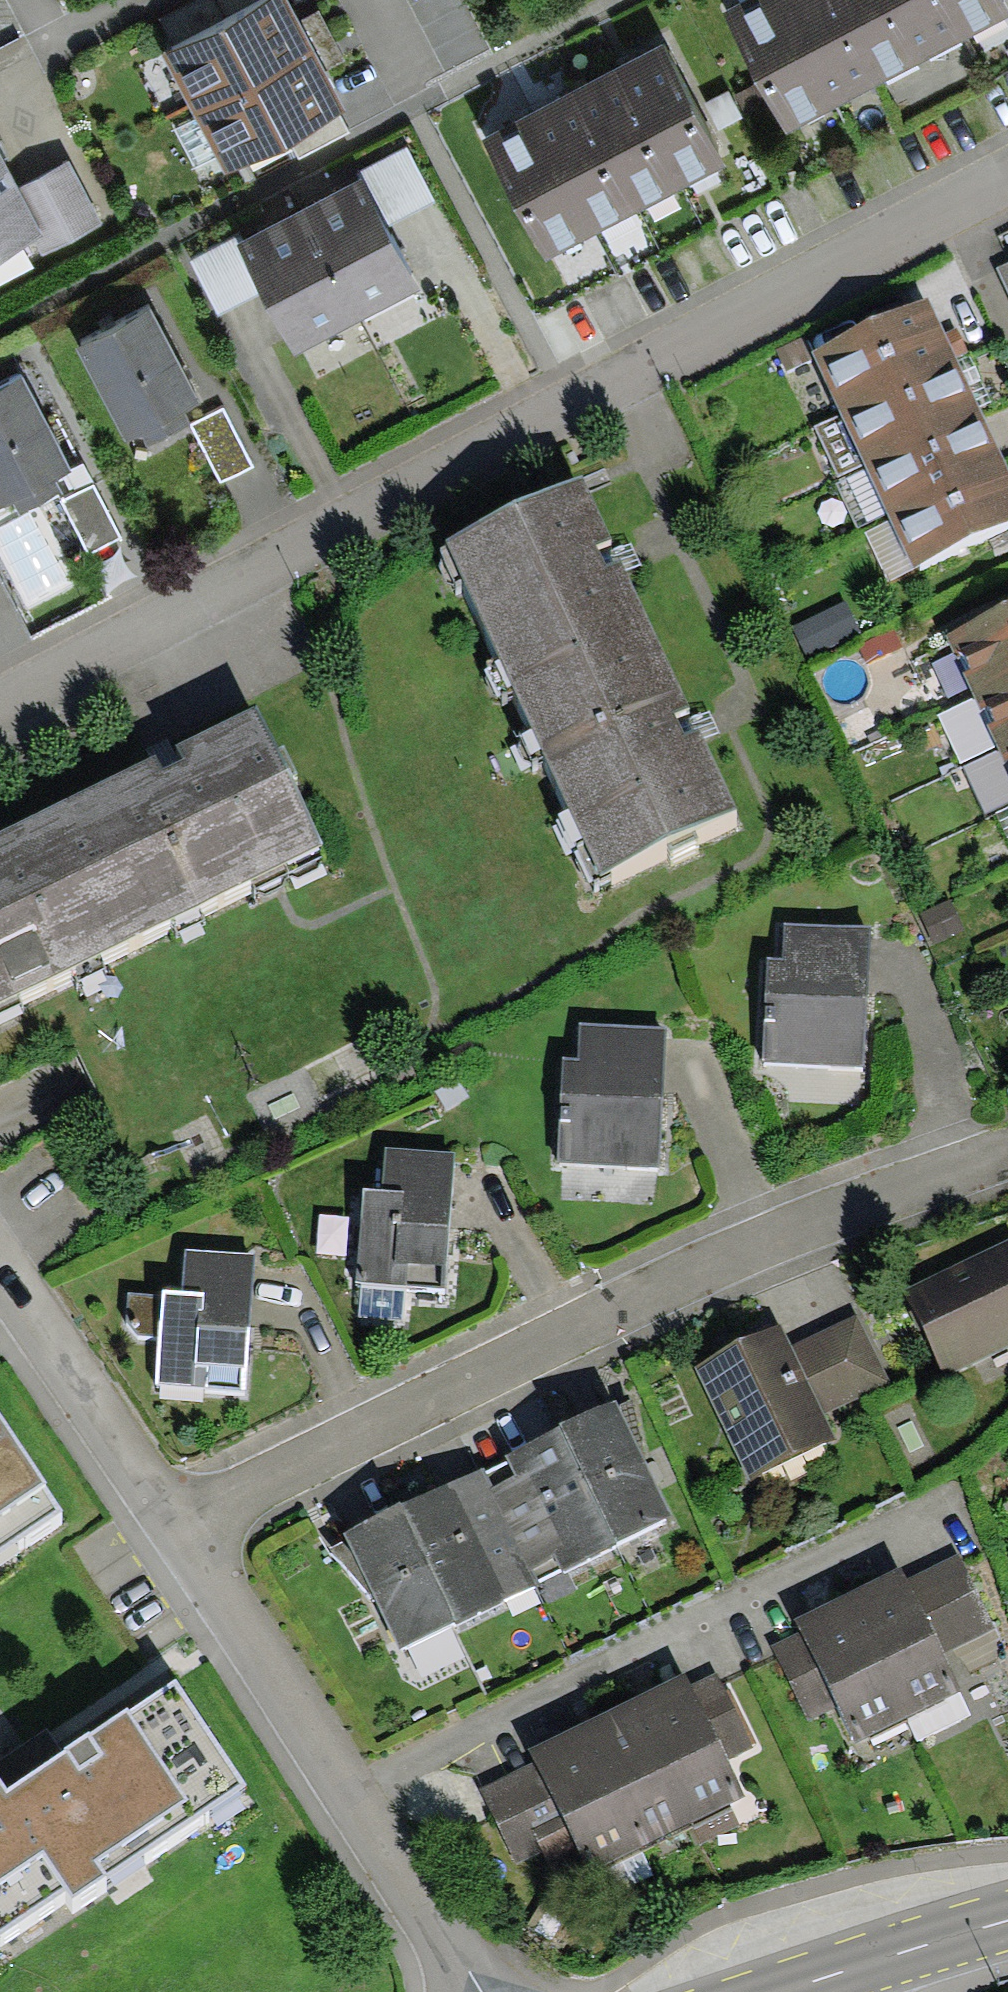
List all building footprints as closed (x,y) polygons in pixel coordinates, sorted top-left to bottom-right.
[(161,55),(194,117),(317,52),(300,21),(289,0),(266,0),(229,20),(161,55)] [(229,20),(266,0),(217,0),(229,20)] [(826,115),(766,0),(741,0),(718,12),(783,137),(826,115)] [(826,115),(870,91),(822,0),(766,0),(826,115)] [(870,91),(915,67),(879,0),(822,0),(870,91)] [(915,67),(966,40),(944,0),(879,0),(915,67)] [(966,40),(1007,18),(1007,9),(1003,0),(944,0),(966,40)] [(318,11),(300,21),(317,52),(335,43),(318,11)] [(345,62),(335,43),(317,52),(327,72),(345,62)] [(613,71),(677,192),(728,165),(664,44),(613,71)] [(327,72),(317,52),(194,117),(195,120),(215,159),(225,177),(288,144),(341,117),(348,113),(327,72)] [(677,192),(613,71),(568,94),(632,216),(677,192)] [(591,237),(632,216),(568,94),(526,116),(591,237)] [(591,237),(526,116),(483,139),(547,260),(591,237)] [(350,134),(341,117),(288,144),(297,161),(350,134)] [(215,159),(195,120),(175,131),(195,169),(215,159)] [(409,144),(360,168),(387,220),(435,196),(409,144)] [(32,242),(45,235),(20,189),(0,151),(0,259),(32,242)] [(68,163),(20,189),(45,235),(32,242),(41,259),(102,227),(68,163)] [(360,168),(299,201),(356,309),(418,276),(387,220),(360,168)] [(296,340),(356,309),(299,201),(239,233),(266,285),(296,340)] [(266,285),(239,233),(191,258),(219,310),(266,285)] [(996,268),(1007,293),(1007,263),(996,268)] [(840,408),(954,357),(954,355),(944,333),(929,297),(814,352),(840,408)] [(185,414),(201,406),(152,311),(77,350),(127,444),(144,435),(149,446),(190,425),(185,414)] [(956,328),(944,333),(954,355),(966,350),(956,328)] [(990,401),(966,350),(954,355),(954,357),(978,407),(990,401)] [(840,408),(866,461),(980,409),(978,407),(954,357),(840,408)] [(0,389),(0,509),(14,502),(19,513),(60,492),(53,480),(71,471),(22,378),(0,389)] [(227,406),(192,424),(221,483),(256,465),(227,406)] [(889,511),(1003,459),(980,409),(866,461),(889,511)] [(889,511),(915,568),(1007,525),(1007,470),(1003,459),(889,511)] [(616,554),(583,483),(448,545),(600,873),(734,812),(695,725),(616,554)] [(94,485),(62,501),(89,554),(122,537),(94,485)] [(863,635),(845,599),(789,628),(807,663),(863,635)] [(1007,674),(1007,606),(946,635),(972,691),(1007,674)] [(901,646),(892,630),(861,647),(869,663),(901,646)] [(995,741),(1007,735),(1007,674),(972,691),(995,741)] [(254,711),(168,754),(0,835),(0,1002),(320,846),(254,711)] [(995,741),(1007,768),(1007,735),(995,741)] [(950,901),(921,913),(934,944),(963,931),(950,901)] [(864,1067),(871,928),(784,924),(783,960),(767,959),(762,1062),(864,1067)] [(659,1168),(666,1027),(579,1023),(577,1059),(562,1058),(557,1163),(659,1168)] [(444,1290),(455,1152),(385,1147),(382,1190),(363,1188),(356,1283),(361,1284),(405,1287),(444,1290)] [(906,1290),(945,1374),(1007,1345),(1007,1242),(906,1290)] [(245,1370),(253,1253),(186,1249),(183,1290),(162,1289),(161,1295),(129,1291),(127,1324),(138,1337),(159,1337),(155,1383),(241,1388),(241,1369),(245,1370)] [(403,1319),(405,1287),(361,1284),(359,1316),(403,1319)] [(859,1315),(792,1347),(823,1413),(892,1382),(859,1315)] [(836,1440),(823,1413),(792,1347),(782,1327),(695,1368),(750,1482),(836,1440)] [(613,1400),(559,1423),(615,1540),(668,1515),(613,1400)] [(65,1509),(0,1414),(0,1553),(65,1509)] [(618,1544),(615,1540),(559,1423),(482,1467),(538,1579),(561,1568),(564,1572),(618,1544)] [(402,1505),(457,1621),(540,1583),(538,1579),(482,1467),(402,1505)] [(402,1505),(344,1533),(400,1648),(457,1621),(402,1505)] [(957,1554),(903,1579),(941,1655),(994,1628),(957,1554)] [(903,1579),(898,1569),(843,1596),(904,1719),(959,1692),(941,1655),(903,1579)] [(855,1743),(904,1719),(843,1596),(794,1620),(800,1632),(837,1706),(855,1743)] [(837,1706),(800,1632),(773,1644),(809,1719),(837,1706)] [(717,1673),(688,1688),(725,1760),(754,1746),(717,1673)] [(630,1701),(692,1822),(744,1797),(725,1760),(688,1688),(682,1675),(630,1701)] [(244,1785),(173,1679),(6,1791),(0,1783),(0,1932),(63,1889),(71,1901),(244,1785)] [(692,1822),(630,1701),(580,1723),(641,1847),(692,1822)] [(587,1872),(641,1847),(580,1723),(528,1749),(534,1762),(577,1850),(587,1872)] [(550,1864),(577,1850),(534,1762),(479,1788),(516,1863),(543,1850),(550,1864)]
